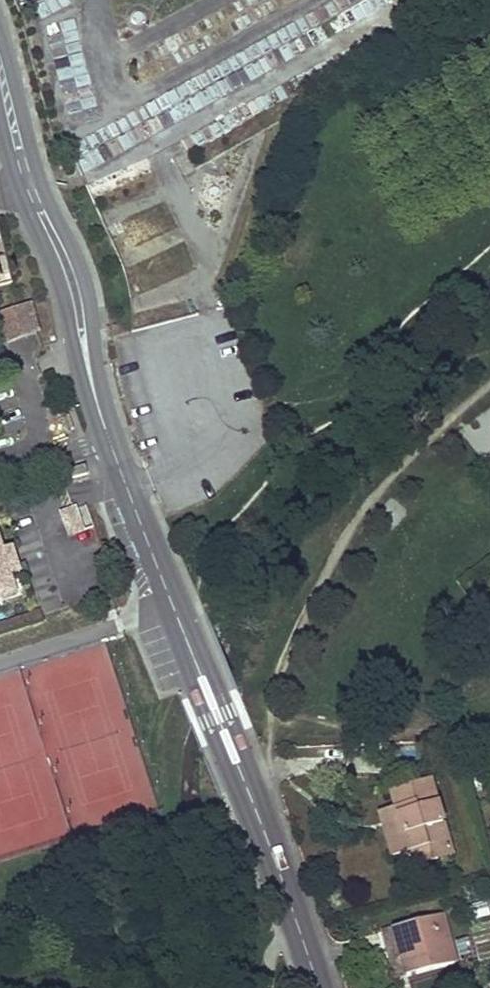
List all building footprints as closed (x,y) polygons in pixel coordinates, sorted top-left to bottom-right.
[(30,303),(0,313),(0,330),(4,343),(37,332),(30,303)] [(88,475),(85,465),(68,470),(70,479),(88,475)] [(82,531),(74,509),(63,513),(70,535),(82,531)] [(12,549),(1,552),(0,552),(0,576),(6,574),(7,577),(9,576),(19,573),(12,549)] [(9,576),(7,577),(6,574),(0,576),(0,580),(6,599),(15,596),(9,576)] [(452,855),(429,780),(391,791),(397,811),(401,825),(385,830),(393,857),(413,851),(428,846),(432,861),(452,855)] [(385,830),(401,825),(397,811),(381,816),(385,830)] [(432,861),(428,846),(413,851),(417,865),(432,861)] [(489,915),(486,903),(472,906),(476,919),(489,915)] [(454,962),(441,915),(400,927),(399,925),(383,930),(389,949),(405,945),(408,956),(402,958),(407,975),(454,962)] [(478,961),(472,938),(456,942),(463,965),(478,961)] [(407,975),(402,958),(408,956),(405,945),(389,949),(397,978),(407,975)]
